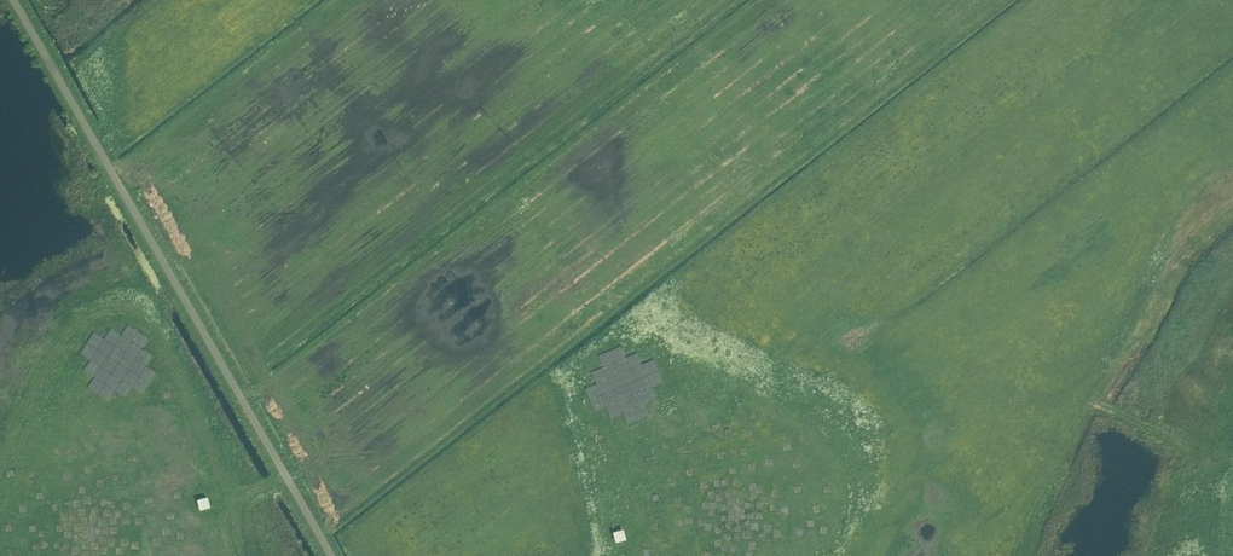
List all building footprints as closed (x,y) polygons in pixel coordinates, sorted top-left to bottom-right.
[(87,386),(108,400),(115,389),(126,396),(132,386),(143,392),(156,371),(146,365),(153,354),(142,347),(149,337),(128,323),(121,334),(111,327),(104,338),(93,331),(80,352),(90,359),(84,369),(94,376),(87,386)] [(596,382),(585,387),(594,410),(606,405),(611,417),(622,412),(627,423),(650,413),(645,402),(656,397),(652,386),(663,381),(653,358),(642,363),(637,351),(625,356),(621,345),(598,354),(603,366),(591,371),(596,382)] [(209,494),(198,497),(201,507),(211,504),(209,494)] [(624,527),(614,529),(617,539),(627,537),(624,527)]
